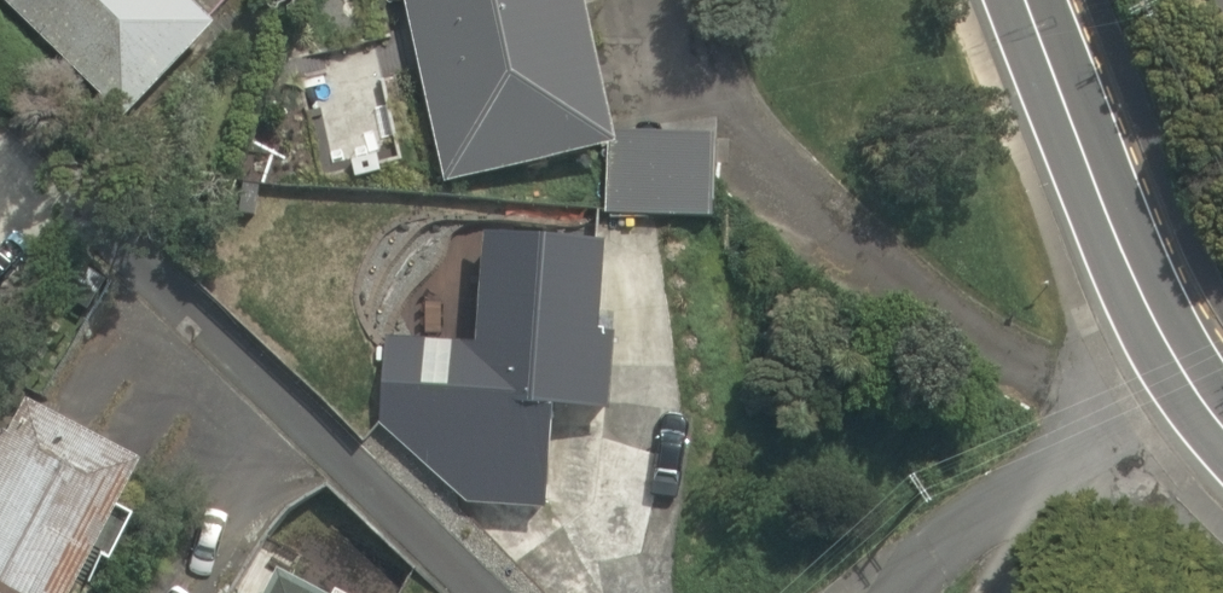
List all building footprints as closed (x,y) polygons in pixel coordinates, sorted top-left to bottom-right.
[(125,115),(213,21),(191,0),(3,0),(125,115)] [(434,167),(593,152),(579,2),(589,1),(589,0),(418,0),(434,167)] [(710,136),(611,134),(609,217),(708,220),(710,136)] [(377,385),(374,429),(457,507),(539,512),(544,412),(587,415),(605,416),(609,331),(592,330),(597,241),(483,234),(475,390),(377,385)] [(112,452),(187,312),(112,271),(37,412),(13,400),(0,424),(0,592),(60,592),(130,463),(112,452)] [(266,582),(261,592),(289,592),(266,582)]
